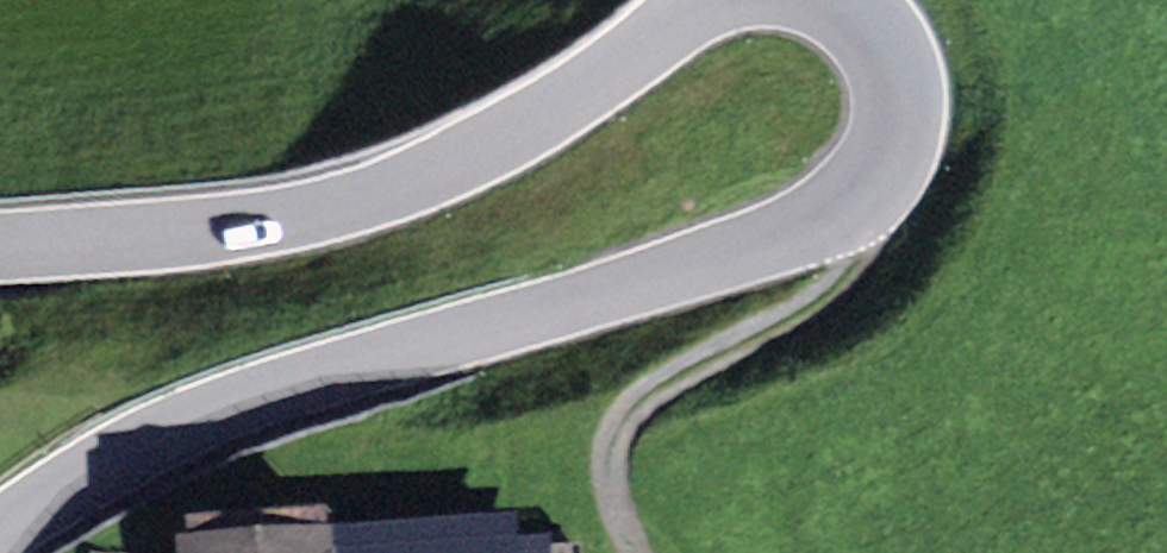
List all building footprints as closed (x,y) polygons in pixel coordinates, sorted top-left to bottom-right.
[(551,546),(519,548),(518,524),(329,538),(328,523),(186,533),(188,552),(552,552),(551,546)]
